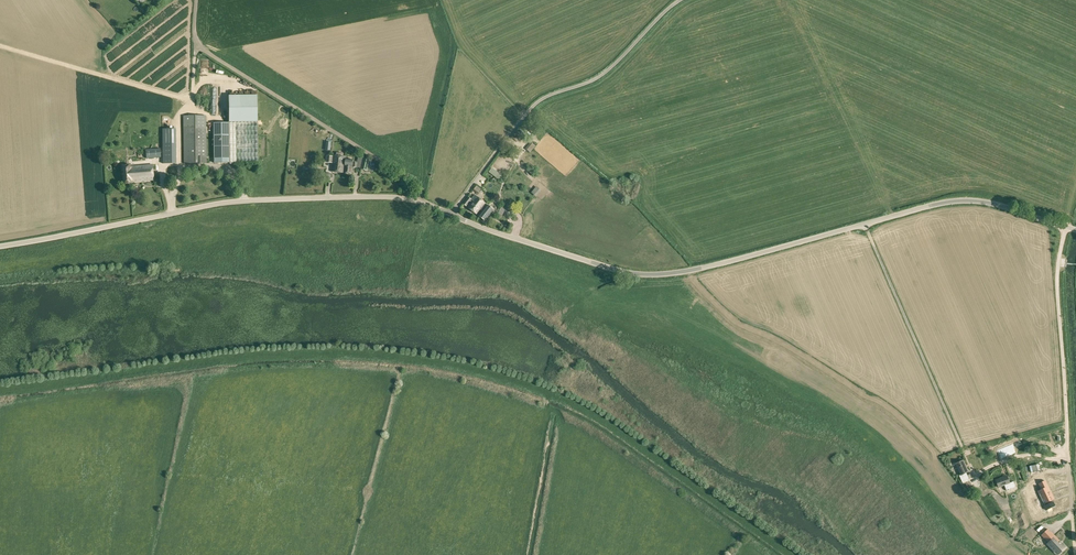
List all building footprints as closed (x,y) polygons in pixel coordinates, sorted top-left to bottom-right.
[(255,96),(228,96),(228,123),(255,123),(255,96)] [(183,116),(184,163),(207,163),(206,115),(183,116)] [(214,163),(258,162),(258,122),(255,123),(228,123),(214,123),(214,163)] [(163,128),(163,163),(176,163),(176,128),(163,128)] [(522,129),(515,137),(523,144),(530,136),(522,129)] [(526,154),(532,146),(528,143),(522,151),(526,154)] [(146,149),(146,158),(160,157),(160,148),(146,149)] [(345,167),(344,173),(352,174),(353,165),(353,160),(346,159),(346,157),(334,155),(333,160),(337,161),(337,162),(342,162),(341,167),(345,167)] [(356,167),(361,168),(361,169),(370,171),(373,161),(364,158),(364,157),(359,155),(356,167)] [(332,172),(344,173),(345,167),(341,167),(342,162),(337,162),(337,161),(333,160),(332,160),(333,157),(327,156),(327,162),(333,163),(332,172)] [(134,175),(133,166),(131,167),(130,164),(122,165),(124,184),(131,184),(131,182),(130,182),(130,176),(134,175)] [(152,165),(133,166),(134,175),(130,176),(130,182),(131,182),(154,180),(152,165)] [(537,187),(530,194),(535,199),(542,191),(537,187)] [(463,204),(467,206),(470,201),(471,202),(468,207),(477,215),(482,208),(484,210),(479,216),(485,221),(494,209),(487,205),(486,206),(485,206),(487,204),(475,195),(472,199),(468,197),(463,204)] [(423,216),(422,222),(437,224),(438,219),(430,217),(430,214),(427,214),(427,217),(423,216)] [(1008,448),(998,452),(1001,459),(1010,455),(1008,448)] [(955,464),(960,475),(959,476),(963,481),(968,479),(965,473),(969,472),(964,460),(955,464)] [(1005,485),(1007,490),(1015,488),(1013,481),(1009,483),(1007,475),(999,478),(1000,479),(996,480),(998,488),(1005,485)] [(1040,488),(1037,490),(1045,509),(1053,506),(1051,500),(1053,499),(1050,492),(1049,492),(1048,491),(1049,490),(1044,479),(1038,482),(1040,488)] [(983,497),(990,514),(1001,510),(993,492),(983,497)] [(1056,554),(1061,554),(1066,550),(1062,546),(1061,547),(1050,535),(1050,536),(1048,533),(1048,532),(1041,538),(1042,539),(1042,538),(1049,545),(1047,547),(1054,554),(1055,553),(1056,554)]
